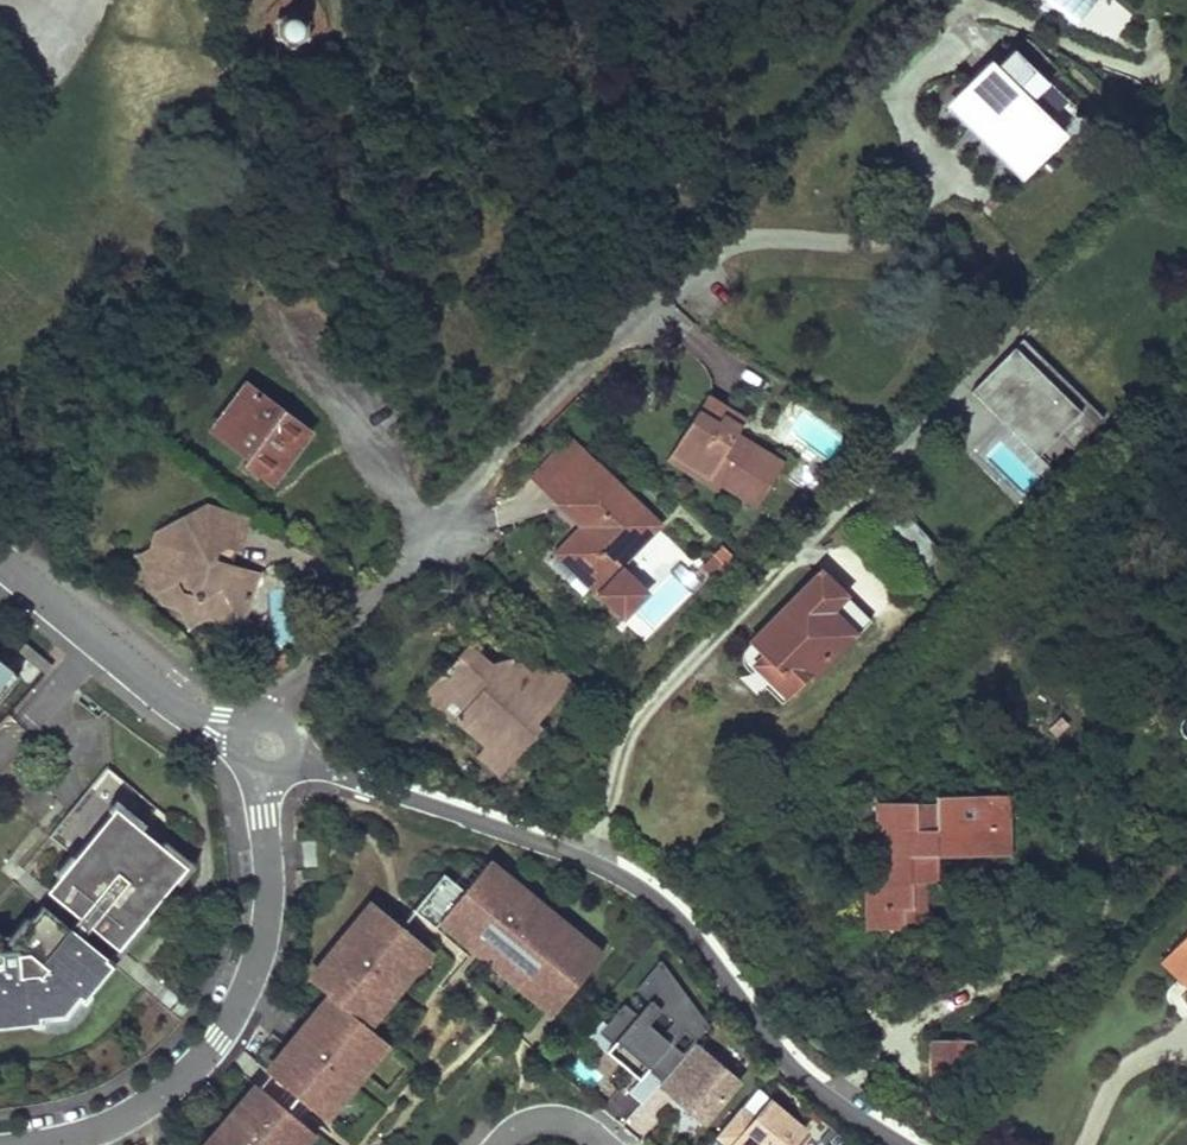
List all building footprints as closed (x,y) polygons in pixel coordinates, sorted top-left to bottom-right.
[(293,43),(309,37),(311,22),(296,11),(282,18),(280,33),(293,43)] [(1054,68),(1018,32),(996,55),(958,94),(1027,162),(1065,123),(1032,91),(1054,68)] [(970,386),(1004,419),(975,448),(1023,495),(1051,467),(1038,454),(1084,406),(1016,340),(970,386)] [(305,431),(243,384),(209,428),(246,457),(242,463),(266,482),(305,431)] [(702,395),(693,410),(714,424),(719,414),(738,426),(742,419),(702,395)] [(1076,445),(1100,413),(1086,402),(1062,434),(1076,445)] [(718,482),(754,505),(780,464),(733,434),(738,426),(719,414),(714,424),(693,410),(668,449),(718,482)] [(397,429),(408,445),(419,437),(408,422),(397,429)] [(567,447),(577,435),(566,424),(555,436),(567,447)] [(656,525),(579,449),(550,479),(565,493),(559,499),(583,522),(563,543),(580,560),(573,568),(594,588),(656,525)] [(668,449),(662,459),(713,491),(718,482),(668,449)] [(543,485),(559,499),(565,493),(550,479),(543,485)] [(243,517),(210,507),(182,523),(178,518),(153,534),(159,545),(148,551),(131,560),(145,583),(164,572),(182,604),(175,607),(184,625),(205,614),(239,623),(255,568),(230,562),(214,558),(219,541),(235,546),(243,517)] [(908,515),(897,525),(927,557),(938,547),(908,515)] [(159,545),(153,534),(148,551),(159,545)] [(235,546),(219,541),(214,558),(230,562),(235,546)] [(555,551),(573,568),(580,560),(563,543),(555,551)] [(724,573),(707,557),(695,570),(712,586),(724,573)] [(808,569),(725,654),(724,658),(723,661),(724,666),(726,669),(760,702),(768,694),(829,632),(811,615),(833,593),(808,569)] [(182,604),(164,572),(145,583),(158,603),(175,607),(182,604)] [(811,615),(829,632),(837,639),(859,617),(833,593),(811,615)] [(44,673),(50,665),(23,642),(17,650),(44,673)] [(465,646),(426,685),(442,702),(446,698),(458,710),(450,718),(479,745),(472,752),(494,773),(537,727),(531,721),(525,716),(534,706),(544,706),(566,682),(551,669),(545,675),(531,661),(511,682),(489,683),(486,665),(465,646)] [(486,665),(489,683),(511,682),(531,661),(521,652),(486,665)] [(17,676),(5,666),(0,673),(0,696),(17,676)] [(426,685),(419,694),(447,721),(450,718),(458,710),(446,698),(442,702),(426,685)] [(525,716),(531,721),(544,706),(534,706),(525,716)] [(78,795),(48,832),(73,853),(46,885),(78,912),(90,922),(117,945),(137,920),(133,916),(139,908),(144,912),(174,877),(182,866),(157,845),(160,841),(153,836),(170,815),(107,761),(78,795)] [(995,790),(924,791),(924,799),(903,801),(903,797),(866,796),(868,834),(886,833),(885,845),(866,845),(865,872),(866,922),(890,921),(890,902),(900,902),(899,875),(911,874),(922,875),(922,850),(994,851),(995,790)] [(160,841),(157,845),(182,866),(174,877),(178,880),(195,861),(165,836),(160,841)] [(441,873),(412,909),(433,927),(438,921),(445,912),(463,926),(459,930),(473,942),(499,910),(511,919),(485,951),(499,962),(503,958),(538,987),(535,992),(548,1003),(574,971),(580,976),(600,951),(590,942),(581,943),(535,905),(535,898),(516,883),(508,884),(484,864),(462,890),(441,873)] [(854,923),(866,922),(865,872),(854,873),(854,923)] [(890,902),(890,921),(909,921),(911,874),(899,875),(900,902),(890,902)] [(29,1018),(39,1018),(38,1011),(63,1009),(77,991),(82,996),(89,987),(103,971),(98,967),(107,956),(81,933),(69,923),(41,901),(21,925),(26,929),(15,941),(0,942),(0,1021),(29,1018)] [(273,1066),(268,1073),(315,1112),(330,1094),(334,1097),(345,1083),(314,1057),(323,1045),(355,1072),(366,1058),(362,1055),(378,1036),(367,1027),(358,1019),(373,1001),(378,1004),(389,990),(357,964),(367,952),(399,979),(410,965),(406,961),(421,943),(374,904),(354,928),(346,929),(330,948),(331,956),(311,980),(330,997),(311,1020),(307,1017),(283,1046),(287,1049),(273,1066)] [(139,908),(133,916),(137,920),(144,912),(139,908)] [(438,921),(550,1012),(580,976),(574,971),(548,1003),(535,992),(538,987),(503,958),(499,962),(485,951),(511,919),(499,910),(473,942),(459,930),(463,926),(445,912),(438,921)] [(78,912),(69,923),(81,933),(90,922),(78,912)] [(1164,943),(1186,968),(1186,920),(1164,943)] [(358,1019),(367,1027),(430,950),(421,943),(406,961),(410,965),(399,979),(367,952),(357,964),(389,990),(378,1004),(373,1001),(358,1019)] [(1186,968),(1164,943),(1152,954),(1176,978),(1185,970),(1186,968)] [(107,956),(98,967),(103,971),(112,960),(107,956)] [(646,1068),(660,1080),(682,1054),(671,1045),(684,1030),(681,1027),(696,1010),(658,960),(634,989),(647,1000),(635,1015),(622,1003),(597,1032),(611,1043),(620,1051),(627,1043),(650,1062),(645,1068),(646,1068)] [(77,991),(63,1009),(38,1011),(39,1018),(29,1018),(35,1022),(41,1025),(46,1026),(52,1026),(58,1026),(64,1024),(69,1022),(74,1019),(78,1015),(82,1010),(85,1005),(87,1000),(89,994),(89,987),(82,996),(77,991)] [(692,1042),(707,1025),(696,1010),(681,1027),(684,1030),(671,1045),(682,1054),(692,1042)] [(315,1112),(324,1120),(387,1043),(378,1036),(362,1055),(366,1058),(355,1072),(323,1045),(314,1057),(345,1083),(334,1097),(330,1094),(315,1112)] [(918,1038),(918,1074),(951,1074),(949,1057),(947,1039),(918,1038)] [(947,1039),(949,1057),(957,1056),(956,1038),(947,1039)] [(738,1081),(692,1042),(682,1054),(660,1080),(657,1084),(678,1101),(681,1097),(688,1102),(683,1106),(702,1122),(738,1081)] [(605,1050),(638,1078),(646,1068),(645,1068),(650,1062),(627,1043),(620,1051),(611,1043),(605,1050)] [(208,1144),(241,1144),(250,1134),(263,1144),(290,1144),(289,1144),(304,1125),(257,1086),(237,1110),(228,1111),(213,1130),(214,1138),(208,1144)] [(681,1097),(678,1101),(683,1106),(688,1102),(681,1097)] [(715,1134),(728,1144),(790,1144),(804,1129),(769,1099),(753,1117),(740,1106),(715,1134)] [(313,1132),(304,1125),(289,1144),(290,1144),(302,1144),(313,1132)] [(250,1134),(241,1144),(263,1144),(250,1134)]
